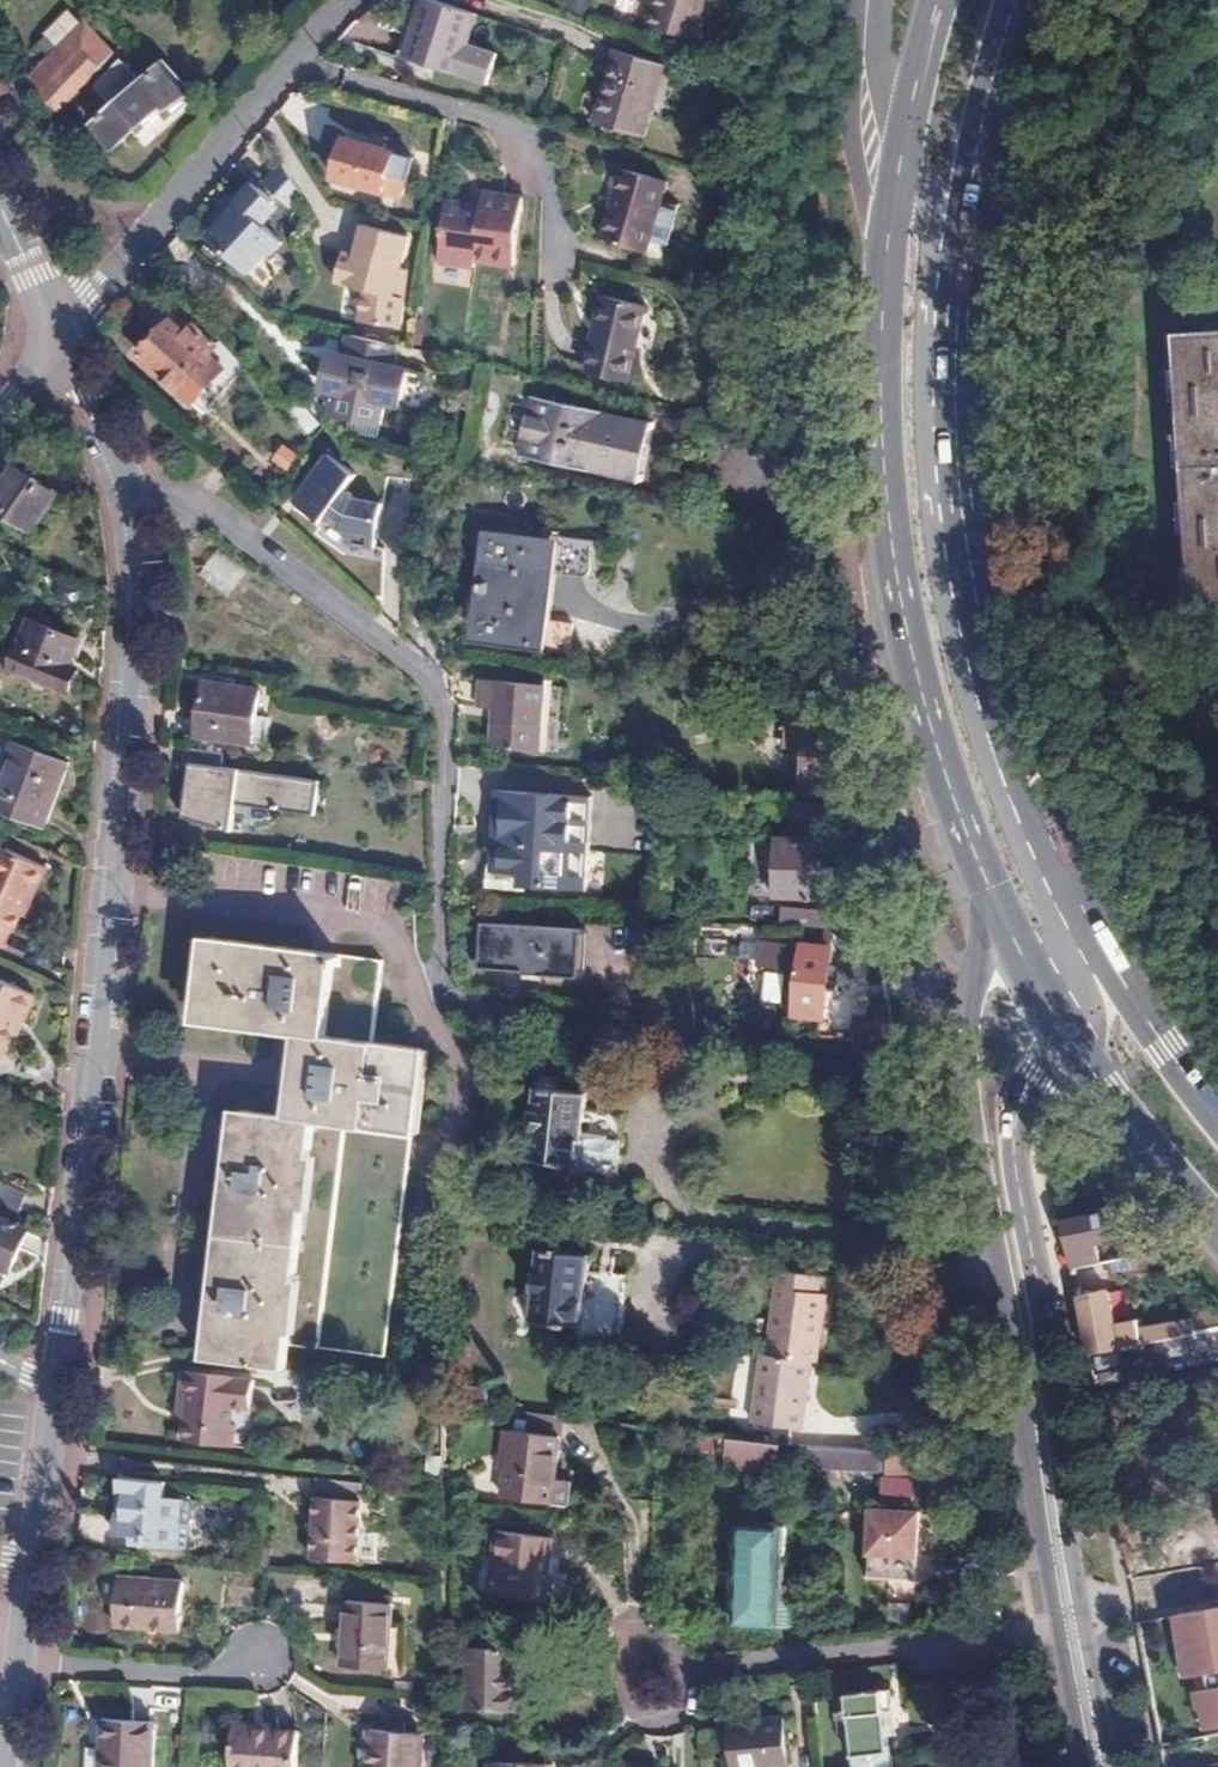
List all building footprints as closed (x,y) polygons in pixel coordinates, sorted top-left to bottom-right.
[(658,26),(710,46),(727,0),(668,0),(658,26)] [(461,75),(479,19),(427,3),(410,61),(461,75)] [(56,113),(114,55),(82,25),(80,28),(63,12),(39,39),(43,43),(36,51),(49,62),(31,82),(45,95),(41,99),(56,113)] [(670,66),(622,52),(600,125),(647,139),(670,66)] [(123,64),(100,90),(119,108),(100,129),(122,150),(162,106),(171,116),(195,91),(164,61),(143,83),(123,64)] [(69,108),(87,130),(111,110),(94,88),(69,108)] [(416,158),(348,142),(339,177),(389,191),(393,176),(410,180),(416,158)] [(666,193),(629,182),(620,214),(612,212),(601,252),(647,263),(666,193)] [(259,285),(291,248),(267,228),(282,209),(251,183),(204,238),(259,285)] [(487,209),(452,205),(443,267),(479,273),(480,267),(519,273),(528,201),(490,196),(487,209)] [(358,324),(398,331),(416,238),(360,227),(355,252),(343,250),(336,285),(364,291),(358,324)] [(651,310),(605,298),(599,327),(602,329),(591,375),(634,385),(651,310)] [(182,313),(176,319),(187,329),(192,334),(198,327),(182,313)] [(205,413),(248,366),(239,356),(233,350),(224,340),(220,344),(200,325),(198,327),(192,334),(187,329),(176,319),(144,354),(205,413)] [(398,367),(403,346),(349,334),(344,354),(338,353),(336,362),(326,361),(322,379),(332,381),(330,393),(335,394),(331,415),(354,420),(352,430),(370,433),(373,424),(382,427),(387,406),(394,407),(396,396),(406,398),(411,379),(401,377),(403,368),(398,367)] [(1180,336),(1174,337),(1176,366),(1179,402),(1180,434),(1183,470),(1184,502),(1187,538),(1189,570),(1190,601),(1217,599),(1217,334),(1180,336)] [(1176,366),(1174,337),(1165,337),(1167,366),(1176,366)] [(336,362),(338,353),(328,351),(326,361),(336,362)] [(413,370),(403,368),(401,377),(411,379),(413,370)] [(319,390),(330,393),(332,381),(322,379),(319,390)] [(404,410),(406,398),(396,396),(394,407),(404,410)] [(537,398),(535,409),(541,410),(544,418),(540,441),(531,448),(526,447),(523,458),(548,463),(549,456),(575,461),(574,468),(597,473),(599,467),(625,472),(624,479),(649,484),(650,476),(642,473),(643,468),(636,453),(633,453),(635,441),(642,443),(649,438),(651,430),(659,432),(661,424),(636,418),(634,425),(609,419),(610,413),(585,408),(584,414),(559,409),(560,403),(537,398)] [(316,439),(328,422),(305,399),(290,412),(316,439)] [(1180,434),(1179,402),(1169,402),(1171,434),(1180,434)] [(585,408),(560,403),(559,409),(584,414),(585,408)] [(541,410),(535,409),(526,447),(531,448),(540,441),(544,418),(541,410)] [(636,418),(610,413),(609,419),(634,425),(636,418)] [(650,476),(659,432),(651,430),(649,438),(642,443),(635,441),(633,453),(636,453),(643,468),(642,473),(650,476)] [(330,453),(297,501),(326,521),(328,518),(344,529),(352,531),(349,542),(377,547),(386,502),(357,497),(347,490),(359,473),(330,453)] [(549,456),(548,463),(574,468),(575,461),(549,456)] [(0,477),(0,512),(25,528),(50,489),(9,462),(0,477)] [(597,473),(624,479),(625,472),(599,467),(597,473)] [(1184,502),(1183,470),(1174,470),(1176,502),(1184,502)] [(493,541),(488,587),(514,590),(555,596),(558,576),(600,582),(605,547),(543,538),(542,547),(493,541)] [(1189,570),(1187,538),(1178,538),(1180,571),(1189,570)] [(228,596),(247,569),(217,548),(198,574),(228,596)] [(514,590),(488,587),(481,635),(573,647),(576,619),(552,616),(555,596),(514,590)] [(67,664),(71,655),(77,640),(30,620),(11,665),(68,690),(77,669),(67,664)] [(84,661),(71,655),(67,664),(77,669),(68,690),(73,693),(86,663),(84,661)] [(263,691),(207,682),(199,731),(255,740),(263,691)] [(546,689),(481,682),(479,708),(495,710),(490,748),(538,752),(546,689)] [(800,799),(852,804),(849,782),(835,707),(833,695),(789,691),(784,746),(805,748),(800,799)] [(11,740),(0,768),(0,810),(41,827),(67,764),(11,740)] [(220,752),(185,747),(183,761),(189,763),(182,812),(232,831),(236,803),(317,814),(322,782),(218,767),(220,752)] [(498,839),(502,790),(493,790),(487,883),(498,883),(499,872),(502,840),(498,839)] [(589,796),(502,790),(498,839),(502,840),(499,872),(510,872),(509,884),(582,887),(589,796)] [(825,841),(781,838),(777,895),(821,898),(825,841)] [(0,846),(0,945),(4,947),(12,931),(16,933),(24,915),(27,916),(49,869),(0,846)] [(510,872),(499,872),(498,883),(509,884),(510,872)] [(579,930),(484,923),(480,971),(542,977),(541,981),(575,984),(579,930)] [(803,951),(837,955),(839,937),(805,934),(803,951)] [(244,1112),(214,1359),(287,1369),(290,1345),(319,1122),(414,1133),(424,1050),(374,1044),(383,960),(211,939),(200,1022),(298,1034),(288,1117),(244,1112)] [(829,1017),(837,955),(803,951),(765,947),(761,974),(793,979),(790,1009),(797,1010),(796,1013),(829,1017)] [(29,1025),(41,999),(0,980),(0,1065),(15,1034),(21,1021),(29,1025)] [(859,1020),(856,1041),(896,1046),(892,1024),(859,1020)] [(23,1038),(29,1025),(21,1021),(15,1034),(23,1038)] [(587,1091),(538,1088),(536,1105),(531,1104),(530,1127),(534,1127),(532,1158),(566,1160),(565,1178),(619,1181),(622,1115),(585,1112),(587,1091)] [(386,1358),(414,1133),(319,1122),(290,1345),(386,1358)] [(28,1212),(34,1199),(6,1185),(0,1196),(0,1198),(28,1212)] [(1066,1225),(1074,1270),(1091,1267),(1103,1264),(1099,1245),(1117,1241),(1112,1216),(1066,1225)] [(0,1218),(0,1264),(10,1269),(28,1231),(0,1218)] [(1128,1259),(1163,1252),(1151,1238),(1125,1242),(1128,1259)] [(589,1272),(590,1250),(541,1247),(539,1275),(532,1275),(530,1298),(537,1299),(536,1318),(570,1320),(569,1337),(623,1341),(629,1273),(589,1272)] [(1103,1264),(1091,1267),(1094,1283),(1122,1277),(1118,1261),(1103,1264)] [(819,1363),(824,1364),(833,1295),(825,1294),(828,1277),(784,1271),(772,1356),(819,1363)] [(1080,1308),(1089,1355),(1143,1344),(1138,1324),(1138,1322),(1115,1327),(1108,1294),(1079,1299),(1080,1308)] [(1143,1344),(1196,1333),(1217,1328),(1217,1316),(1190,1323),(1189,1318),(1148,1325),(1148,1323),(1138,1324),(1143,1344)] [(1196,1333),(1217,1351),(1217,1328),(1196,1333)] [(778,1441),(799,1443),(801,1430),(809,1431),(819,1363),(772,1356),(768,1355),(759,1424),(764,1425),(762,1439),(768,1439),(778,1441)] [(188,1417),(185,1440),(194,1442),(236,1447),(238,1427),(234,1427),(236,1407),(252,1410),(256,1379),(185,1370),(182,1393),(191,1394),(188,1417)] [(179,1416),(188,1417),(191,1394),(182,1393),(179,1416)] [(236,1447),(253,1449),(257,1414),(251,1413),(252,1410),(236,1407),(234,1427),(238,1427),(236,1447)] [(532,1426),(562,1429),(564,1415),(533,1412),(532,1426)] [(568,1437),(511,1429),(508,1451),(515,1452),(510,1492),(574,1502),(577,1479),(562,1477),(568,1437)] [(697,1431),(693,1447),(715,1452),(719,1436),(697,1431)] [(776,1467),(778,1441),(768,1439),(762,1439),(761,1439),(759,1466),(776,1467)] [(878,1471),(879,1449),(801,1444),(800,1468),(878,1471)] [(888,1479),(921,1474),(917,1448),(884,1453),(888,1479)] [(170,1482),(124,1477),(121,1499),(131,1500),(129,1512),(120,1511),(117,1533),(142,1536),(141,1545),(186,1551),(189,1525),(194,1526),(197,1501),(167,1496),(170,1482)] [(372,1483),(323,1478),(314,1558),(362,1564),(370,1493),(372,1483)] [(131,1500),(121,1499),(120,1511),(129,1512),(131,1500)] [(876,1505),(872,1574),(921,1576),(924,1508),(876,1505)] [(729,1547),(727,1575),(738,1575),(737,1595),(736,1625),(784,1626),(793,1621),(794,1605),(785,1600),(777,1600),(778,1577),(780,1553),(786,1554),(787,1527),(742,1526),(741,1548),(729,1547)] [(552,1597),(561,1535),(505,1528),(502,1555),(508,1555),(503,1591),(552,1597)] [(738,1575),(727,1575),(726,1595),(737,1595),(738,1575)] [(787,1578),(778,1577),(777,1600),(785,1600),(787,1578)] [(186,1582),(120,1578),(116,1626),(182,1630),(186,1582)] [(397,1605),(351,1602),(348,1667),(393,1671),(397,1605)] [(1217,1727),(1217,1604),(1172,1612),(1184,1678),(1192,1676),(1201,1730),(1217,1727)] [(521,1646),(468,1646),(468,1687),(485,1688),(485,1710),(520,1710),(521,1646)] [(850,1695),(859,1766),(895,1766),(889,1714),(897,1713),(894,1690),(850,1695)] [(97,1717),(95,1766),(147,1766),(150,1720),(97,1717)] [(731,1724),(736,1766),(794,1766),(789,1717),(731,1724)] [(372,1727),(370,1766),(426,1766),(429,1731),(372,1727)] [(297,1731),(252,1728),(252,1732),(231,1731),(229,1766),(295,1766),(297,1731)] [(631,1753),(630,1766),(692,1766),(692,1759),(631,1753)] [(496,1757),(496,1766),(546,1766),(546,1757),(496,1757)]
